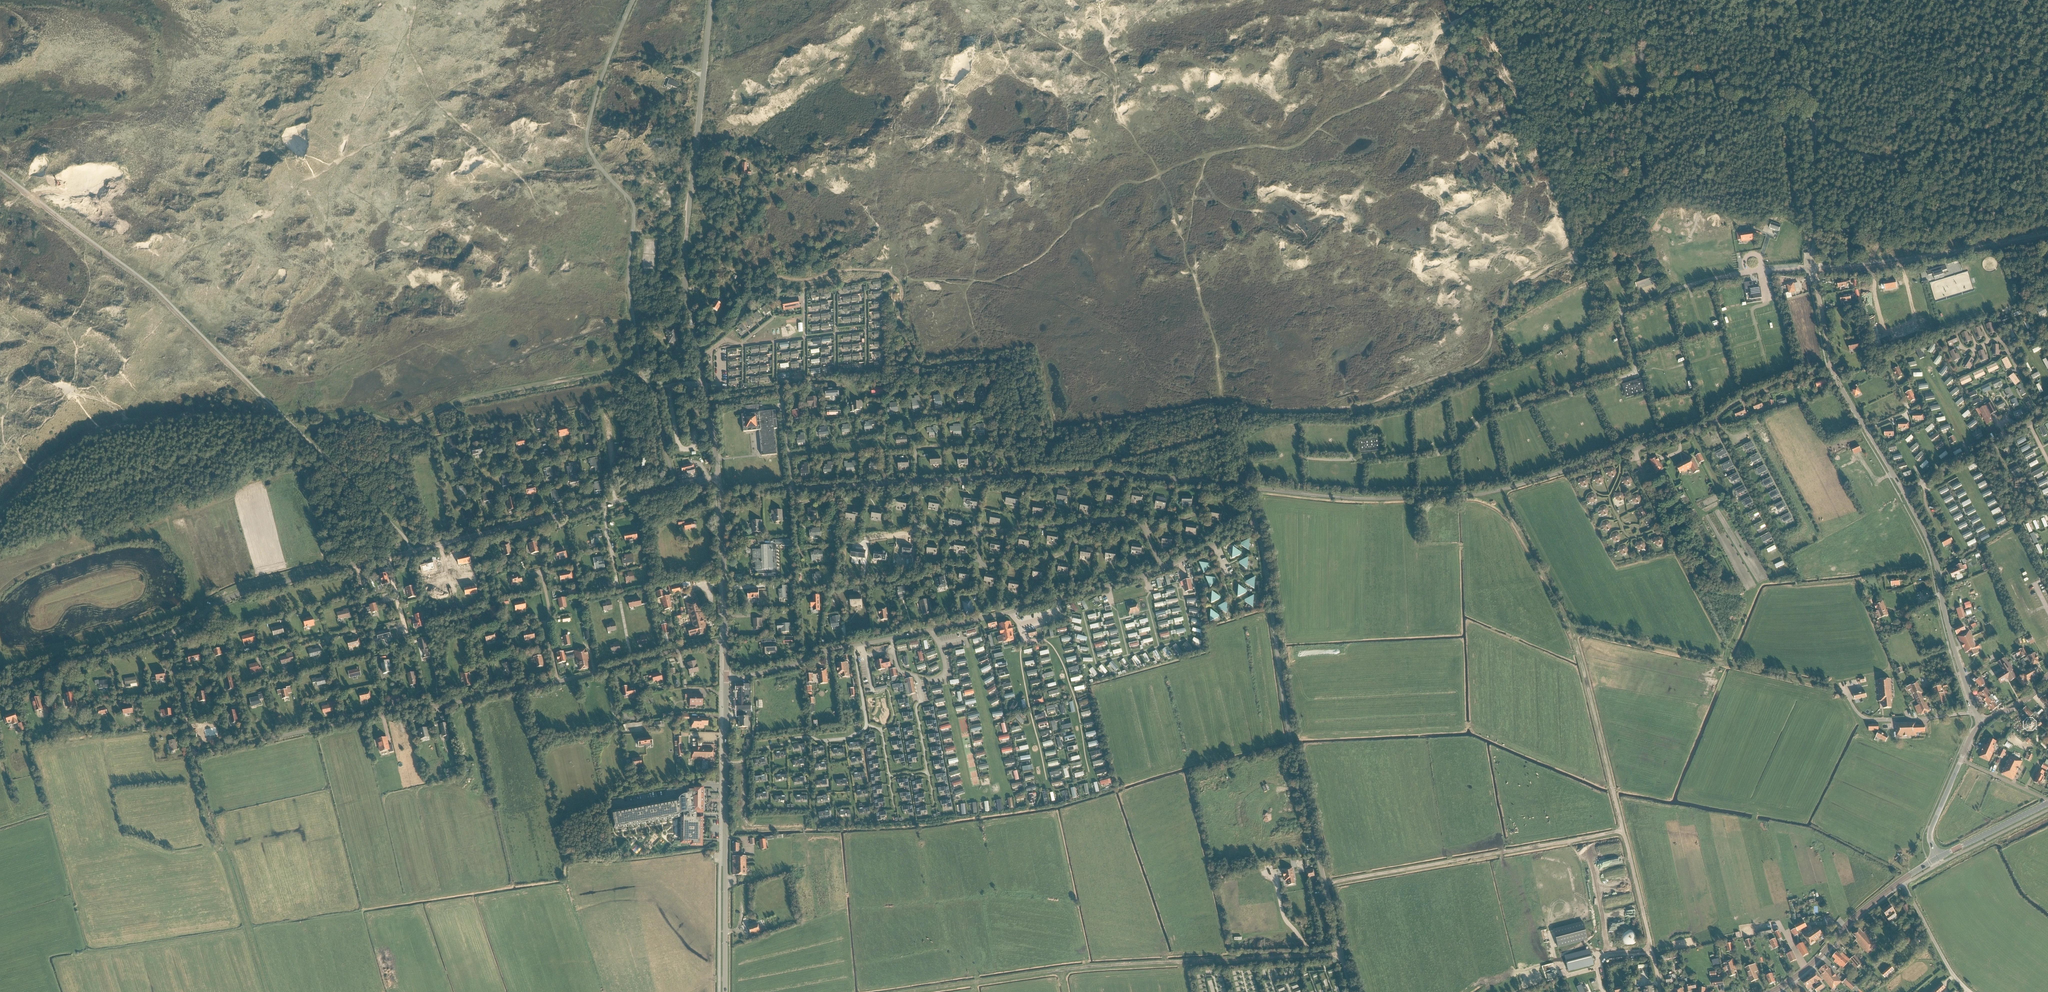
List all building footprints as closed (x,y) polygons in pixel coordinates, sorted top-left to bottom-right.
[(679,83),(669,79),(667,84),(666,87),(670,89),(671,86),(676,88),(679,83)] [(662,149),(664,140),(653,138),(652,142),(651,142),(650,146),(649,146),(648,148),(651,149),(654,144),(658,145),(659,148),(662,149)] [(1732,164),(1726,161),(1720,171),(1726,175),(1732,164)] [(750,175),(750,172),(746,171),(747,164),(742,163),(741,175),(743,176),(743,174),(748,175),(748,174),(750,175)] [(1781,226),(1771,223),(1769,228),(1779,232),(1781,226)] [(1742,241),(1753,240),(1752,232),(1742,234),(1742,232),(1737,233),(1738,240),(1741,240),(1742,241)] [(1963,271),(1960,261),(1948,264),(1949,266),(1947,267),(1948,270),(1950,275),(1963,271)] [(1943,274),(1942,272),(1947,270),(1945,266),(1927,271),(1928,276),(1933,274),(1934,277),(1943,274)] [(1963,293),(1974,290),(1969,271),(1954,275),(1954,279),(1958,278),(1960,286),(1961,286),(1963,293)] [(1656,281),(1654,275),(1635,281),(1637,287),(1656,281)] [(1837,282),(1838,288),(1848,286),(1847,283),(1850,282),(1850,279),(1847,280),(1837,282)] [(1895,281),(1884,282),(1885,290),(1896,288),(1895,281)] [(1762,298),(1760,288),(1754,289),(1753,282),(1744,283),(1746,294),(1751,293),(1752,300),(1762,298)] [(1850,295),(1840,297),(1841,302),(1851,301),(1850,298),(1853,297),(1852,294),(1850,295)] [(787,297),(787,300),(782,301),(784,311),(800,308),(798,295),(787,297)] [(716,302),(716,301),(714,303),(713,303),(712,305),(713,306),(711,308),(717,311),(721,305),(720,304),(723,300),(719,297),(716,302)] [(771,312),(766,305),(762,309),(766,315),(771,312)] [(2047,313),(2044,307),(2039,310),(2039,308),(2036,310),(2040,317),(2047,313)] [(762,318),(758,312),(753,315),(758,321),(762,318)] [(754,324),(750,318),(745,321),(750,327),(754,324)] [(1990,334),(1996,332),(1995,328),(1993,329),(1991,323),(1986,325),(1990,334)] [(746,330),(742,324),(738,327),(742,333),(746,330)] [(1974,330),(1977,339),(1984,336),(1982,333),(1981,333),(1979,328),(1974,330)] [(669,343),(677,341),(674,329),(667,330),(669,343)] [(730,332),(721,339),(724,343),(733,336),(730,332)] [(1962,334),(1965,343),(1971,341),(1970,337),(1969,337),(1967,332),(1962,334)] [(1947,340),(1950,347),(1953,345),(1953,344),(1958,342),(1956,337),(1947,340)] [(1931,354),(1936,346),(1933,343),(1927,352),(1931,354)] [(1920,360),(1924,358),(1919,348),(1915,350),(1920,360)] [(1960,358),(1959,354),(1957,355),(1955,350),(1950,352),(1954,361),(1960,358)] [(1985,356),(1983,351),(1978,352),(1981,361),(1988,359),(1987,356),(1985,356)] [(1937,366),(1942,358),(1939,355),(1933,363),(1937,366)] [(1964,365),(1970,369),(1972,366),(1970,365),(1973,360),(1969,357),(1964,365)] [(2007,370),(2012,367),(2007,357),(2001,360),(2007,370)] [(1999,369),(1996,363),(1986,368),(1989,374),(1999,369)] [(1942,376),(1948,368),(1945,366),(1939,374),(1942,376)] [(1898,379),(1902,377),(1901,375),(1902,374),(1898,367),(1893,369),(1896,377),(1897,376),(1898,379)] [(1985,375),(1983,370),(1973,374),(1975,380),(1985,375)] [(2015,386),(2020,382),(2014,374),(2009,377),(2015,386)] [(1972,382),(1969,376),(1959,380),(1962,386),(1972,382)] [(1946,386),(1953,380),(1951,377),(1944,384),(1946,386)] [(1827,384),(1825,379),(1815,383),(1817,388),(1827,384)] [(2000,380),(1992,383),(1995,388),(1998,386),(1999,387),(2002,385),(2000,380)] [(1627,384),(1625,389),(1627,397),(1631,396),(1631,395),(1640,393),(1644,392),(1642,384),(1637,381),(1627,384)] [(2026,394),(2021,384),(2017,387),(2022,396),(2026,394)] [(981,399),(987,398),(986,392),(988,391),(987,388),(977,390),(978,394),(980,394),(981,399)] [(1855,396),(1860,393),(1857,388),(1852,391),(1855,396)] [(1952,397),(1959,391),(1957,388),(1950,394),(1952,397)] [(2009,388),(2005,391),(2007,394),(2006,395),(2008,398),(2013,395),(2009,388)] [(835,389),(826,389),(826,397),(831,396),(839,396),(838,392),(838,390),(838,389),(835,389)] [(1911,390),(1905,393),(1909,400),(1910,400),(1911,402),(1915,400),(1913,396),(1914,395),(1911,390)] [(938,394),(938,395),(933,396),(935,406),(942,405),(940,395),(940,393),(938,394)] [(920,408),(919,399),(919,396),(916,396),(917,399),(912,399),(913,409),(920,408)] [(816,397),(811,398),(807,398),(808,406),(812,406),(812,408),(817,408),(816,397)] [(1957,407),(1965,401),(1962,398),(1955,404),(1957,407)] [(2014,407),(2019,405),(2015,398),(2010,400),(2014,407)] [(853,402),(854,406),(849,406),(849,413),(854,412),(854,411),(860,410),(860,407),(862,407),(861,401),(859,401),(859,402),(853,402)] [(890,408),(887,409),(888,413),(891,412),(898,411),(897,402),(890,404),(890,408)] [(1761,402),(1755,404),(1756,405),(1753,406),(1754,410),(1757,408),(1757,410),(1763,407),(1761,402)] [(2031,413),(2035,411),(2030,402),(2026,404),(2031,413)] [(1987,425),(1993,421),(1990,415),(1996,412),(1991,403),(1979,410),(1987,425)] [(747,415),(742,415),(744,432),(746,432),(759,431),(762,456),(777,455),(774,429),(777,429),(776,411),(763,412),(763,413),(759,413),(753,414),(752,410),(759,410),(758,405),(744,406),(744,411),(746,411),(747,415)] [(1744,408),(1737,411),(1737,412),(1734,414),(1736,417),(1739,416),(1739,417),(1747,414),(1744,408)] [(2015,418),(2023,414),(2021,409),(2013,413),(2015,418)] [(800,410),(792,411),(793,415),(794,415),(795,419),(795,421),(801,420),(800,419),(801,419),(800,410)] [(588,411),(586,411),(580,412),(582,421),(585,420),(586,423),(590,422),(588,411)] [(1964,419),(1970,413),(1968,411),(1962,416),(1964,419)] [(541,418),(535,419),(537,431),(541,430),(542,434),(546,433),(545,429),(544,429),(541,418)] [(868,420),(868,422),(865,422),(866,425),(864,426),(865,430),(872,429),(872,426),(874,425),(873,420),(868,420)] [(1969,429),(1977,423),(1975,420),(1967,426),(1969,429)] [(958,427),(953,427),(950,427),(950,432),(954,432),(954,434),(961,434),(961,424),(958,425),(958,427)] [(977,426),(973,427),(973,430),(977,430),(977,433),(984,433),(984,424),(981,425),(980,425),(977,425),(977,426)] [(1928,433),(1935,427),(1932,424),(1925,430),(1928,433)] [(843,428),(842,429),(842,433),(850,432),(849,425),(843,425),(843,428)] [(500,438),(497,426),(491,428),(494,440),(497,439),(497,443),(502,442),(501,438),(500,438)] [(568,435),(567,428),(567,426),(558,428),(559,436),(568,435)] [(824,426),(825,428),(820,428),(820,431),(819,431),(819,436),(829,435),(828,427),(827,427),(827,426),(824,426)] [(2047,435),(2043,427),(2039,428),(2044,437),(2047,435)] [(591,434),(590,435),(589,432),(584,433),(586,445),(590,444),(591,447),(593,447),(591,434)] [(797,444),(805,442),(804,433),(801,434),(801,436),(798,436),(798,439),(797,439),(797,444)] [(1931,442),(1939,436),(1936,433),(1929,439),(1931,442)] [(519,448),(526,446),(524,436),(521,436),(522,438),(515,440),(516,444),(517,448),(519,448)] [(2026,441),(2024,437),(2016,442),(2018,446),(2026,441)] [(455,439),(450,440),(449,438),(446,438),(447,444),(449,443),(451,449),(453,449),(454,453),(458,452),(455,439)] [(1361,450),(1362,451),(1378,449),(1379,448),(1378,440),(1360,442),(1361,450)] [(1754,447),(1755,447),(1752,441),(1743,446),(1746,452),(1752,448),(1753,450),(1755,449),(1754,447)] [(1937,451),(1944,445),(1942,442),(1935,448),(1937,451)] [(474,449),(471,449),(473,456),(482,454),(482,453),(484,452),(483,450),(482,450),(481,447),(479,447),(478,443),(473,444),(474,449)] [(1912,452),(1920,446),(1917,443),(1910,450),(1912,452)] [(547,444),(540,445),(539,445),(540,448),(541,454),(542,454),(545,454),(546,458),(550,457),(547,444)] [(2014,452),(2010,445),(2002,449),(2004,452),(2008,450),(2010,454),(2014,452)] [(2030,449),(2028,445),(2020,449),(2022,453),(2030,449)] [(1726,454),(1727,454),(1724,448),(1716,453),(1719,458),(1725,455),(1726,457),(1728,456),(1726,454)] [(1941,460),(1948,454),(1946,451),(1939,457),(1941,460)] [(2035,454),(2034,451),(2025,455),(2026,459),(2035,454)] [(1917,461),(1924,454),(1922,452),(1915,459),(1917,461)] [(505,462),(503,453),(497,454),(499,463),(505,462)] [(1760,460),(1761,459),(1758,454),(1749,458),(1752,464),(1759,460),(1760,462),(1761,462),(1760,460)] [(967,456),(958,456),(958,458),(958,465),(968,465),(968,458),(967,458),(967,456)] [(1656,456),(1649,460),(1656,472),(1663,469),(1656,456)] [(599,470),(597,458),(596,459),(595,458),(589,459),(591,468),(595,468),(595,471),(599,470)] [(1693,458),(1690,460),(1689,459),(1676,466),(1680,473),(1684,471),(1684,472),(1691,468),(1694,474),(1699,471),(1693,458)] [(1733,466),(1734,466),(1731,460),(1722,465),(1725,471),(1731,467),(1732,469),(1734,468),(1733,466)] [(857,461),(852,461),(852,463),(847,464),(847,462),(844,462),(845,467),(846,467),(847,471),(854,470),(854,465),(858,465),(857,461)] [(1922,469),(1929,463),(1926,461),(1920,467),(1922,469)] [(460,462),(454,464),(452,464),(452,467),(454,467),(456,473),(458,472),(459,476),(463,475),(460,462)] [(569,467),(566,467),(569,480),(567,480),(568,482),(570,482),(570,484),(579,482),(576,468),(578,468),(577,462),(568,464),(569,467)] [(833,466),(833,462),(828,462),(828,465),(825,465),(825,468),(824,468),(824,473),(832,472),(831,466),(833,466)] [(692,465),(681,468),(682,471),(686,470),(687,475),(695,473),(694,468),(693,469),(692,465)] [(802,470),(801,470),(801,474),(809,474),(808,465),(802,465),(802,470)] [(1766,471),(1767,471),(1764,465),(1756,470),(1759,475),(1765,472),(1766,474),(1767,473),(1766,471)] [(547,477),(547,478),(551,477),(552,479),(556,478),(555,474),(553,474),(552,467),(544,469),(544,471),(545,476),(546,477),(547,477)] [(2020,472),(2017,467),(2010,471),(2013,475),(2016,473),(2017,474),(2020,472)] [(1616,473),(1615,470),(1612,469),(1609,470),(1607,469),(1606,473),(1606,474),(1608,474),(1609,476),(1612,477),(1615,476),(1616,473)] [(2044,473),(2042,469),(2032,474),(2034,478),(2044,473)] [(1974,480),(1982,476),(1980,472),(1972,477),(1974,480)] [(1739,479),(1740,479),(1737,473),(1729,478),(1732,483),(1738,480),(1739,482),(1740,481),(1739,479)] [(504,475),(502,475),(503,481),(502,482),(503,487),(504,487),(506,487),(506,486),(508,486),(509,490),(512,489),(511,485),(510,485),(508,477),(505,477),(504,475)] [(1604,480),(1603,477),(1600,476),(1597,477),(1595,476),(1593,479),(1594,481),(1596,481),(1596,483),(1599,484),(1602,483),(1604,480)] [(1632,481),(1631,478),(1628,477),(1625,478),(1623,478),(1621,482),(1622,483),(1624,483),(1625,485),(1628,486),(1631,484),(1632,481)] [(1773,483),(1774,483),(1771,477),(1762,482),(1765,487),(1771,484),(1772,486),(1774,485),(1773,483)] [(1589,483),(1587,480),(1584,478),(1581,480),(1579,479),(1578,483),(1579,484),(1580,484),(1581,486),(1584,487),(1587,486),(1589,483)] [(2047,479),(2037,484),(2039,487),(2047,483),(2047,481),(2047,479)] [(601,481),(594,483),(594,485),(593,486),(595,492),(595,491),(596,492),(603,490),(601,481)] [(1954,491),(1962,486),(1960,482),(1952,487),(1954,491)] [(532,483),(532,486),(525,487),(527,493),(527,496),(536,494),(534,483),(532,483)] [(1746,491),(1747,491),(1744,485),(1735,490),(1738,495),(1744,492),(1745,494),(1747,493),(1746,491)] [(465,486),(459,487),(457,488),(457,491),(460,490),(461,496),(464,496),(464,500),(468,499),(465,486)] [(1940,495),(1949,491),(1947,487),(1938,492),(1940,495)] [(554,488),(550,489),(552,501),(556,501),(557,503),(560,502),(559,497),(558,498),(557,491),(555,491),(554,488)] [(1779,495),(1780,495),(1777,489),(1768,494),(1771,499),(1777,496),(1778,498),(1780,497),(1779,495)] [(482,494),(483,502),(492,500),(490,490),(486,491),(486,493),(482,494)] [(1058,490),(1057,499),(1063,500),(1063,503),(1066,503),(1068,492),(1065,492),(1065,491),(1062,491),(1061,491),(1059,490),(1058,490)] [(1133,490),(1133,493),(1131,503),(1134,503),(1134,501),(1141,502),(1142,495),(1139,494),(1139,492),(1133,490)] [(1111,493),(1108,493),(1107,499),(1113,501),(1113,503),(1116,503),(1118,492),(1111,491),(1111,493)] [(1958,499),(1966,495),(1964,491),(1956,496),(1958,499)] [(1625,497),(1623,494),(1620,493),(1617,494),(1615,493),(1614,497),(1614,499),(1616,498),(1617,500),(1620,502),(1623,500),(1625,497)] [(1595,496),(1592,495),(1589,496),(1588,499),(1586,500),(1588,503),(1589,504),(1590,502),(1592,503),(1595,502),(1597,499),(1595,496)] [(1634,496),(1632,495),(1630,499),(1631,501),(1633,500),(1634,502),(1637,504),(1640,502),(1641,499),(1640,496),(1637,495),(1634,496)] [(965,496),(964,501),(967,502),(967,505),(972,506),(973,506),(974,506),(973,508),(975,509),(976,509),(977,500),(974,499),(974,500),(971,499),(971,498),(965,496)] [(1007,497),(1005,503),(1011,504),(1011,503),(1015,504),(1015,506),(1017,507),(1019,498),(1016,497),(1010,496),(1009,497),(1007,497)] [(1182,504),(1189,504),(1189,506),(1192,506),(1192,497),(1182,497),(1182,504)] [(1752,503),(1753,503),(1750,497),(1742,502),(1745,508),(1751,504),(1752,506),(1753,505),(1752,503)] [(513,498),(507,500),(507,501),(509,510),(515,509),(513,500),(513,498)] [(1169,501),(1166,501),(1157,498),(1155,505),(1162,507),(1162,509),(1164,510),(1166,502),(1168,503),(1169,501)] [(1988,507),(1996,503),(1994,499),(1986,503),(1988,507)] [(903,510),(905,510),(907,501),(897,500),(896,507),(903,508),(903,510)] [(935,508),(935,511),(938,511),(939,502),(930,500),(929,507),(935,508)] [(1785,507),(1786,507),(1783,501),(1774,506),(1777,511),(1784,508),(1785,510),(1786,509),(1785,507)] [(1089,513),(1090,504),(1081,502),(1080,509),(1087,510),(1086,513),(1089,513)] [(2034,509),(2031,502),(2025,504),(2028,512),(2034,509)] [(1039,513),(1039,515),(1042,516),(1043,507),(1034,505),(1033,512),(1039,513)] [(816,514),(816,506),(811,507),(811,509),(808,509),(809,518),(813,517),(812,515),(816,514)] [(1604,507),(1601,508),(1599,507),(1598,511),(1598,513),(1600,512),(1601,514),(1602,515),(1604,516),(1607,514),(1609,511),(1607,508),(1604,507)] [(1645,517),(1646,514),(1645,511),(1642,509),(1641,507),(1637,509),(1637,511),(1638,512),(1639,512),(1638,514),(1639,517),(1642,518),(1645,517)] [(470,509),(462,511),(464,520),(470,519),(471,523),(473,523),(470,509)] [(1759,515),(1757,509),(1748,514),(1751,520),(1757,516),(1758,518),(1760,517),(1759,515)] [(782,522),(782,510),(772,511),(772,514),(774,514),(775,521),(774,521),(774,522),(782,522)] [(847,511),(846,518),(846,517),(852,519),(852,521),(854,521),(854,522),(855,516),(858,517),(859,511),(854,510),(853,512),(847,511)] [(878,520),(880,521),(882,512),(872,510),(871,517),(878,518),(878,520)] [(1217,522),(1220,522),(1222,512),(1212,510),(1211,517),(1218,519),(1217,522)] [(1792,519),(1793,519),(1790,513),(1781,518),(1784,523),(1790,520),(1791,522),(1793,521),(1792,519)] [(1001,517),(991,515),(990,524),(992,524),(993,522),(999,523),(1001,517)] [(950,517),(949,524),(949,523),(954,524),(954,525),(955,525),(955,524),(956,525),(955,527),(957,528),(958,528),(958,525),(961,526),(963,519),(956,518),(950,517)] [(1648,527),(1653,525),(1650,519),(1645,522),(1648,527)] [(684,524),(684,521),(678,522),(678,525),(684,524),(685,530),(695,528),(694,526),(696,526),(695,522),(684,524)] [(762,521),(752,521),(753,532),(752,532),(761,532),(760,524),(762,524),(762,521)] [(1765,527),(1766,527),(1763,521),(1754,526),(1757,532),(1763,528),(1764,530),(1766,529),(1765,527)] [(1611,526),(1610,523),(1607,522),(1604,523),(1602,522),(1601,526),(1601,528),(1603,527),(1604,529),(1607,531),(1610,529),(1611,526)] [(1199,527),(1196,526),(1187,525),(1186,532),(1193,533),(1192,535),(1195,535),(1196,529),(1198,529),(1199,527)] [(812,529),(813,531),(810,531),(810,537),(821,536),(820,528),(812,529)] [(636,532),(624,534),(625,541),(628,540),(628,541),(637,539),(636,532)] [(1048,533),(1047,540),(1054,541),(1053,544),(1056,544),(1058,535),(1048,533)] [(1621,538),(1619,535),(1616,533),(1613,535),(1611,534),(1610,538),(1611,540),(1613,539),(1613,541),(1616,542),(1619,541),(1621,538)] [(1771,539),(1772,539),(1769,533),(1760,538),(1763,543),(1770,540),(1771,542),(1772,541),(1771,539)] [(2038,543),(2034,533),(2030,535),(2034,545),(2038,543)] [(591,538),(592,544),(600,543),(599,537),(602,537),(601,534),(595,535),(596,537),(591,538)] [(1171,547),(1172,538),(1163,536),(1162,543),(1168,544),(1168,546),(1171,547)] [(1020,537),(1020,539),(1019,544),(1025,545),(1025,547),(1028,548),(1029,539),(1020,537)] [(1654,538),(1653,542),(1654,544),(1656,543),(1656,545),(1659,546),(1663,545),(1664,542),(1662,539),(1659,537),(1656,539),(1654,538)] [(1950,537),(1941,542),(1944,547),(1953,542),(1950,537)] [(1250,539),(1242,543),(1241,546),(1249,551),(1250,539)] [(761,550),(753,550),(753,562),(756,562),(757,569),(754,569),(754,574),(777,573),(777,571),(779,571),(779,567),(777,567),(776,545),(780,545),(781,546),(782,545),(783,546),(792,546),(792,540),(763,541),(763,545),(761,545),(761,546),(761,550)] [(531,554),(539,552),(537,542),(529,544),(531,554)] [(999,552),(1001,543),(991,542),(990,548),(997,550),(997,552),(999,552)] [(1646,546),(1644,543),(1641,542),(1638,543),(1636,542),(1635,546),(1636,548),(1637,547),(1638,549),(1641,551),(1644,549),(1646,546)] [(501,545),(503,553),(504,553),(505,556),(511,555),(509,543),(501,545)] [(964,544),(955,543),(954,550),(961,551),(960,553),(963,553),(965,554),(966,554),(966,551),(963,551),(964,544)] [(1138,554),(1140,555),(1141,554),(1141,551),(1142,546),(1132,544),(1131,551),(1138,552),(1138,554)] [(937,546),(928,545),(927,552),(934,553),(933,555),(936,555),(937,546)] [(903,546),(902,556),(911,557),(912,547),(903,546)] [(1628,550),(1627,547),(1624,546),(1621,547),(1619,547),(1617,551),(1618,552),(1620,552),(1621,554),(1624,555),(1627,553),(1628,550)] [(1094,549),(1087,547),(1086,550),(1081,549),(1080,556),(1087,557),(1086,561),(1089,562),(1091,552),(1093,552),(1094,549)] [(1240,552),(1233,547),(1232,559),(1240,555),(1240,552)] [(560,560),(567,558),(565,552),(564,553),(562,548),(555,550),(557,555),(558,555),(560,560)] [(823,551),(819,551),(819,550),(814,551),(814,553),(811,553),(812,559),(812,561),(817,560),(816,558),(823,558),(823,551)] [(852,550),(851,556),(855,557),(860,558),(860,557),(865,558),(866,552),(852,550)] [(1114,561),(1116,552),(1106,551),(1105,557),(1112,559),(1112,561),(1114,561)] [(875,552),(874,559),(886,561),(887,553),(875,552)] [(462,557),(457,559),(459,565),(462,564),(463,564),(471,562),(469,555),(462,557)] [(622,558),(623,564),(634,562),(632,555),(624,556),(624,558),(622,558)] [(604,567),(602,557),(600,558),(598,558),(594,559),(594,563),(595,563),(596,566),(595,567),(595,569),(604,567)] [(1240,561),(1240,564),(1247,569),(1248,558),(1240,561)] [(426,566),(422,567),(423,573),(435,570),(433,563),(425,564),(426,566)] [(1204,573),(1209,566),(1208,564),(1199,563),(1204,573)] [(1064,574),(1067,574),(1068,565),(1059,564),(1058,571),(1064,572),(1064,574)] [(1952,579),(1956,577),(1957,580),(1963,578),(1960,572),(1964,570),(1961,564),(1956,567),(1957,570),(1949,573),(1952,579)] [(1039,577),(1039,579),(1045,580),(1046,577),(1042,576),(1043,571),(1034,569),(1032,576),(1039,577)] [(968,582),(970,572),(960,571),(959,578),(966,579),(965,581),(968,582)] [(564,580),(573,579),(571,572),(559,574),(560,580),(564,580)] [(626,581),(634,580),(632,572),(627,573),(628,575),(625,575),(626,581)] [(813,575),(813,581),(821,580),(821,572),(816,573),(816,575),(813,575)] [(382,585),(389,584),(386,573),(380,575),(382,585)] [(995,576),(986,574),(984,581),(991,582),(990,586),(993,587),(995,576)] [(509,578),(511,586),(519,583),(518,583),(522,582),(521,577),(517,578),(516,575),(509,578)] [(935,578),(937,588),(946,587),(944,577),(935,579),(935,578)] [(1215,580),(1214,578),(1205,577),(1210,588),(1215,580)] [(1247,581),(1247,584),(1254,589),(1255,577),(1247,581)] [(601,591),(608,590),(606,579),(599,581),(601,591)] [(1194,587),(1191,587),(1190,580),(1183,581),(1180,582),(1181,586),(1184,586),(1185,592),(1189,591),(1189,595),(1195,593),(1194,587)] [(1018,592),(1019,583),(1010,581),(1009,588),(1015,589),(1015,591),(1018,592)] [(899,591),(898,591),(898,595),(899,595),(899,598),(904,597),(903,594),(906,594),(904,587),(904,584),(901,585),(902,587),(898,588),(899,591)] [(449,585),(439,586),(440,595),(445,594),(445,596),(450,595),(449,585)] [(679,586),(671,588),(670,585),(668,586),(670,593),(672,593),(672,594),(680,592),(679,586)] [(1238,585),(1238,597),(1246,593),(1246,590),(1238,585)] [(415,589),(414,586),(406,588),(409,599),(417,597),(415,588),(415,589)] [(476,586),(464,588),(466,595),(469,594),(470,595),(478,593),(476,586)] [(783,586),(783,590),(779,590),(779,599),(787,598),(786,595),(785,592),(789,592),(789,586),(783,586)] [(578,588),(568,590),(569,597),(579,595),(578,588)] [(669,595),(664,597),(662,590),(656,592),(657,598),(661,597),(663,605),(665,610),(671,608),(671,605),(669,595)] [(750,592),(748,592),(748,599),(759,598),(759,590),(750,590),(750,592)] [(1212,592),(1211,603),(1219,599),(1219,597),(1212,592)] [(444,603),(442,595),(434,597),(434,598),(430,599),(432,606),(444,603)] [(851,597),(851,605),(861,605),(861,596),(851,597)] [(1254,596),(1246,600),(1246,602),(1253,607),(1254,596)] [(565,598),(558,599),(560,608),(567,607),(565,598)] [(640,599),(628,601),(629,608),(641,606),(640,599)] [(697,633),(698,636),(706,633),(705,628),(706,628),(702,613),(701,613),(698,600),(686,603),(689,616),(691,616),(694,628),(692,628),(691,627),(687,628),(689,637),(694,635),(694,634),(697,633)] [(920,602),(923,615),(931,613),(927,600),(920,602)] [(514,603),(516,611),(526,609),(525,601),(514,603)] [(606,604),(602,604),(604,611),(612,609),(610,601),(606,602),(606,604)] [(963,602),(966,615),(973,614),(971,601),(963,602)] [(1881,618),(1888,615),(1883,601),(1874,604),(1878,613),(1876,614),(1878,619),(1881,618)] [(1078,609),(1073,602),(1070,605),(1075,611),(1078,609)] [(1227,613),(1227,602),(1218,606),(1218,608),(1227,613)] [(371,612),(372,613),(378,611),(376,604),(370,605),(370,607),(365,608),(365,606),(362,607),(363,609),(362,609),(363,614),(371,612)] [(1138,604),(1127,606),(1129,614),(1139,611),(1138,604)] [(489,608),(492,620),(497,619),(495,607),(489,608)] [(1967,615),(1977,612),(1975,607),(1965,610),(1967,615)] [(886,608),(879,609),(880,617),(881,617),(881,620),(888,619),(886,608)] [(337,613),(339,619),(347,617),(347,618),(350,617),(348,609),(343,610),(344,611),(337,613)] [(1218,618),(1218,615),(1211,610),(1210,622),(1218,618)] [(416,621),(413,622),(414,628),(417,627),(423,626),(422,624),(422,621),(422,619),(421,619),(420,614),(415,615),(416,621)] [(832,627),(839,626),(838,621),(840,621),(839,616),(834,617),(834,618),(831,619),(832,627)] [(307,618),(307,619),(303,620),(305,628),(315,625),(313,618),(311,618),(311,617),(307,618)] [(760,630),(759,627),(761,627),(763,627),(762,619),(753,619),(754,624),(754,623),(754,630),(760,630)] [(610,625),(606,625),(608,632),(616,630),(614,622),(610,623),(610,625)] [(1013,634),(1010,622),(1004,623),(1004,622),(1001,623),(1002,624),(999,625),(1001,635),(997,636),(998,640),(1003,639),(1004,643),(1014,640),(1013,634)] [(777,625),(778,629),(781,628),(781,632),(789,632),(789,628),(791,627),(790,623),(777,625)] [(669,633),(667,624),(661,625),(663,634),(669,633)] [(1963,634),(1967,633),(1963,625),(1954,629),(1957,635),(1962,632),(1963,634)] [(284,633),(282,626),(272,628),(274,635),(284,633)] [(523,634),(524,641),(534,638),(533,632),(530,632),(530,630),(523,631),(524,634),(523,634)] [(388,631),(376,634),(377,638),(380,637),(380,640),(390,638),(388,631)] [(1967,633),(1963,634),(1958,637),(1965,653),(1969,651),(1971,657),(1979,653),(1977,649),(1980,648),(1979,645),(1976,646),(1969,631),(1967,633)] [(490,641),(497,639),(495,632),(484,635),(486,641),(490,640),(490,641)] [(256,641),(254,634),(242,637),(244,643),(252,641),(252,642),(256,641)] [(637,639),(638,645),(646,644),(645,635),(640,636),(640,638),(637,639)] [(353,648),(361,646),(359,638),(347,641),(348,648),(352,647),(353,648)] [(425,658),(430,657),(429,649),(427,650),(425,642),(427,642),(426,638),(418,639),(421,651),(423,651),(425,658)] [(775,640),(762,640),(762,643),(765,643),(765,654),(777,654),(776,645),(775,645),(775,640)] [(1193,648),(1187,641),(1183,644),(1190,651),(1193,648)] [(610,646),(611,652),(620,650),(618,642),(614,643),(614,645),(610,646)] [(1181,651),(1175,643),(1172,646),(1178,653),(1181,651)] [(1898,645),(1891,648),(1895,658),(1903,655),(1898,645)] [(1171,654),(1165,646),(1162,649),(1168,656),(1171,654)] [(308,649),(310,657),(322,654),(320,648),(312,650),(312,648),(308,649)] [(580,670),(589,668),(587,661),(589,661),(586,648),(583,649),(582,648),(578,649),(578,650),(574,651),(577,664),(578,663),(580,670)] [(2025,656),(2022,649),(2015,652),(2017,657),(2020,656),(2021,658),(2025,656)] [(556,652),(558,663),(565,661),(563,651),(556,652)] [(199,652),(188,655),(189,662),(200,660),(199,652)] [(292,652),(286,654),(287,656),(280,658),(281,664),(290,662),(289,659),(293,658),(292,652)] [(2036,675),(2041,673),(2038,666),(2037,667),(2036,664),(2039,663),(2037,660),(2038,659),(2035,653),(2026,657),(2031,667),(2036,675)] [(533,657),(534,663),(535,663),(536,668),(543,666),(541,655),(533,657)] [(1998,663),(2001,667),(2004,673),(1997,678),(2001,683),(2008,678),(2010,682),(2016,678),(2012,671),(2013,670),(2005,658),(1998,663)] [(884,660),(876,661),(878,671),(886,669),(885,668),(891,666),(890,660),(884,661),(884,660)] [(1118,668),(1112,660),(1109,663),(1115,670),(1118,668)] [(383,674),(391,672),(389,661),(384,662),(384,664),(381,664),(383,674)] [(689,674),(698,672),(697,664),(696,665),(695,661),(687,663),(688,667),(689,674)] [(847,663),(847,661),(836,663),(838,674),(843,673),(843,677),(850,676),(848,663),(847,663)] [(259,668),(258,663),(249,665),(251,674),(262,671),(261,668),(259,668)] [(363,663),(352,666),(354,672),(357,672),(358,674),(362,674),(361,671),(364,670),(363,663)] [(512,674),(509,663),(502,664),(504,671),(505,671),(506,675),(512,674)] [(1107,671),(1102,664),(1099,666),(1105,673),(1107,671)] [(1907,665),(1897,669),(1899,674),(1909,670),(1907,665)] [(2037,676),(2036,675),(2031,667),(2024,672),(2025,673),(2022,674),(2023,676),(2017,679),(2022,686),(2028,683),(2026,681),(2027,680),(2027,681),(2030,680),(2030,681),(2034,679),(2033,678),(2037,676)] [(828,683),(826,669),(818,670),(819,678),(820,678),(821,684),(828,683)] [(166,679),(164,671),(156,672),(157,678),(152,679),(152,682),(160,681),(159,680),(166,679)] [(469,681),(471,681),(469,671),(460,673),(462,682),(464,681),(465,687),(470,685),(469,681)] [(410,685),(411,685),(416,684),(415,678),(416,678),(415,672),(407,674),(410,685)] [(658,674),(658,673),(649,675),(650,678),(652,677),(653,681),(656,681),(657,682),(662,680),(660,674),(658,674)] [(313,683),(316,682),(317,685),(325,683),(324,679),(327,678),(326,674),(321,676),(322,678),(316,679),(316,678),(312,679),(313,683)] [(994,679),(992,675),(983,680),(985,684),(994,679)] [(136,677),(125,679),(126,688),(131,687),(130,684),(137,683),(136,677)] [(233,681),(232,677),(224,679),(225,683),(226,683),(228,690),(234,689),(232,682),(233,681)] [(906,684),(904,684),(907,695),(916,694),(912,678),(905,679),(906,684)] [(1980,678),(1975,682),(1980,688),(1981,688),(1983,690),(1979,693),(1992,710),(1992,711),(1993,711),(1998,707),(2001,704),(1994,694),(1992,695),(1986,687),(1980,678)] [(1883,701),(1884,709),(1891,708),(1891,701),(1892,700),(1890,679),(1878,680),(1879,702),(1883,701)] [(99,689),(105,688),(108,688),(107,680),(98,681),(98,680),(95,681),(95,685),(99,684),(99,689)] [(1916,700),(1922,697),(1921,694),(1922,693),(1917,682),(1908,685),(1909,686),(1907,687),(1908,691),(1911,690),(1913,694),(1914,694),(1916,700)] [(736,712),(751,711),(750,684),(743,684),(735,684),(736,712)] [(899,684),(892,685),(893,689),(900,688),(900,692),(904,691),(903,684),(899,684)] [(627,686),(622,687),(623,696),(628,695),(635,694),(634,689),(632,690),(632,688),(627,689),(627,686)] [(1940,706),(1947,704),(1944,692),(1941,693),(1940,690),(1942,689),(1941,686),(1933,688),(1937,702),(1939,702),(1940,706)] [(291,693),(290,687),(286,688),(287,690),(281,691),(280,690),(278,691),(278,695),(281,694),(282,699),(289,698),(288,694),(291,693)] [(367,700),(368,699),(369,699),(371,699),(370,693),(370,692),(370,691),(363,692),(363,693),(359,694),(361,701),(367,700)] [(199,702),(206,701),(205,696),(206,695),(206,692),(204,692),(198,693),(199,697),(198,698),(199,702)] [(702,705),(702,695),(692,695),(692,692),(685,692),(685,698),(690,698),(690,708),(696,708),(696,705),(702,705)] [(73,693),(66,695),(68,707),(75,705),(73,693)] [(249,699),(251,706),(256,704),(256,705),(261,704),(260,700),(263,699),(262,694),(258,695),(259,697),(249,699)] [(997,697),(997,696),(989,701),(991,705),(999,700),(997,697)] [(39,697),(32,700),(36,711),(43,709),(39,697)] [(1922,697),(1916,700),(1919,705),(1914,707),(1918,715),(1920,714),(1921,715),(1930,711),(1928,707),(1927,703),(1926,704),(1925,702),(1925,703),(1922,697)] [(905,700),(898,701),(899,705),(905,703),(906,707),(910,706),(908,699),(905,700)] [(1018,703),(1015,701),(1010,709),(1013,711),(1018,703)] [(333,711),(332,708),(333,707),(333,704),(335,704),(335,702),(328,703),(328,705),(322,707),(323,713),(333,711)] [(132,706),(122,708),(124,714),(133,713),(132,706)] [(930,707),(923,708),(924,712),(931,711),(931,715),(935,714),(934,707),(930,708),(930,707)] [(2033,714),(2026,707),(2022,710),(2027,715),(2029,717),(2033,714)] [(236,715),(237,715),(236,710),(228,712),(229,716),(230,716),(232,724),(238,722),(236,715)] [(6,717),(3,718),(6,724),(8,723),(9,726),(18,723),(15,713),(6,716),(6,717)] [(1025,722),(1019,714),(1018,715),(1016,717),(1015,717),(1022,725),(1025,722)] [(751,715),(743,715),(743,717),(739,717),(739,727),(748,727),(748,717),(751,717),(751,715)] [(691,718),(691,728),(696,728),(696,727),(699,727),(699,728),(703,728),(703,725),(707,725),(707,719),(703,719),(703,718),(691,718)] [(2031,721),(2028,721),(2028,722),(2026,720),(2025,722),(2026,723),(2026,727),(2028,729),(2031,729),(2034,732),(2036,730),(2033,726),(2033,723),(2031,721)] [(932,721),(926,722),(927,726),(933,725),(934,729),(937,728),(936,721),(932,721)] [(1916,732),(1925,732),(1925,726),(1916,726),(1916,725),(1915,725),(1915,724),(1916,724),(1916,722),(1896,723),(1896,728),(1897,728),(1897,731),(1897,736),(1912,736),(1916,736),(1916,732)] [(448,729),(447,723),(440,725),(443,737),(449,735),(447,729),(448,729)] [(216,727),(204,730),(206,736),(209,736),(210,736),(216,735),(218,735),(216,727)] [(907,728),(903,729),(905,736),(908,736),(908,732),(914,731),(914,727),(907,728)] [(429,737),(427,728),(418,730),(420,740),(429,737)] [(896,728),(889,729),(890,733),(896,732),(897,736),(901,735),(899,728),(896,728)] [(1886,742),(1888,737),(1880,732),(1881,731),(1880,730),(1879,732),(1879,731),(1876,737),(1886,742)] [(406,733),(398,734),(401,746),(408,744),(406,733)] [(869,735),(866,736),(867,743),(870,743),(870,739),(876,738),(876,734),(869,735)] [(935,734),(928,735),(929,739),(936,738),(936,742),(940,741),(938,734),(935,734)] [(377,739),(380,752),(389,750),(390,753),(393,752),(392,745),(388,746),(386,737),(377,739)] [(1996,743),(1996,742),(1990,739),(1987,744),(1986,746),(1985,745),(1981,755),(1979,757),(1989,762),(1993,753),(1994,750),(1993,749),(1996,743)] [(177,750),(177,747),(175,740),(169,741),(171,751),(177,750)] [(909,742),(906,742),(907,750),(911,749),(910,745),(916,744),(916,740),(909,742)] [(898,741),(891,743),(892,746),(898,745),(899,749),(903,748),(901,741),(898,742),(898,741)] [(871,748),(867,749),(868,756),(872,756),(871,752),(878,751),(877,747),(871,748)] [(937,747),(931,749),(931,752),(938,751),(939,755),(942,754),(941,747),(937,748),(937,747)] [(706,757),(713,757),(713,749),(692,748),(692,759),(706,759),(706,757)] [(2002,749),(2001,749),(1997,756),(2002,759),(2006,751),(2002,749)] [(912,755),(908,756),(909,763),(913,763),(912,759),(919,758),(918,754),(911,755),(912,755)] [(900,755),(894,756),(894,760),(901,759),(901,763),(905,762),(904,755),(900,755)] [(2004,769),(2001,774),(2013,780),(2020,765),(2022,761),(2011,756),(2008,761),(2007,761),(2007,762),(2004,768),(2003,768),(2003,769),(2004,769)] [(632,759),(629,759),(629,760),(630,764),(632,763),(633,767),(642,766),(640,758),(632,759)] [(873,761),(869,762),(870,769),(874,769),(873,765),(880,764),(879,760),(873,761)] [(940,761),(933,762),(934,766),(941,764),(941,768),(945,768),(943,760),(940,761)] [(2040,769),(2038,774),(2037,773),(2035,776),(2037,777),(2034,782),(2040,786),(2045,777),(2042,776),(2045,772),(2040,769)] [(875,774),(871,775),(872,782),(876,782),(875,778),(882,777),(881,773),(875,774)] [(942,774),(936,775),(936,779),(943,778),(944,782),(947,781),(946,774),(942,774)] [(904,779),(898,780),(898,784),(905,783),(905,787),(909,786),(908,779),(904,780),(904,779)] [(916,781),(912,782),(914,789),(917,789),(917,785),(923,784),(922,780),(916,781)] [(877,787),(873,787),(874,795),(878,794),(877,790),(884,789),(883,786),(877,787)] [(945,787),(938,788),(939,792),(945,791),(946,795),(950,794),(948,787),(945,787)] [(614,812),(612,813),(614,827),(616,826),(617,827),(623,826),(623,827),(627,826),(627,825),(629,825),(630,826),(634,825),(633,824),(636,824),(636,825),(640,824),(640,823),(643,822),(643,823),(647,823),(647,822),(649,821),(649,822),(653,821),(653,820),(656,820),(656,821),(660,820),(660,819),(662,819),(663,820),(667,819),(667,818),(669,817),(669,818),(673,818),(673,817),(679,816),(678,815),(681,814),(683,814),(683,818),(681,818),(681,837),(682,837),(682,843),(691,843),(691,845),(701,845),(701,834),(701,818),(700,818),(700,817),(703,817),(703,814),(700,814),(700,812),(702,812),(702,802),(704,802),(704,798),(702,798),(702,789),(691,788),(691,790),(687,790),(687,794),(685,795),(683,795),(681,796),(679,798),(678,799),(677,800),(677,799),(673,799),(673,800),(663,802),(663,801),(659,802),(660,803),(650,805),(650,804),(646,804),(646,805),(637,807),(637,806),(633,807),(633,808),(624,810),(624,809),(620,809),(620,810),(615,811),(615,813),(614,813),(614,812)] [(906,793),(900,794),(901,798),(907,797),(908,800),(911,800),(910,792),(906,793)] [(918,795),(915,796),(916,803),(919,802),(919,799),(925,798),(925,794),(918,795)] [(879,800),(875,800),(876,808),(880,807),(879,803),(886,802),(885,799),(879,800)] [(947,800),(941,802),(941,805),(948,804),(949,808),(952,807),(951,800),(947,801),(947,800)] [(909,806),(902,807),(903,811),(909,810),(910,814),(913,813),(912,806),(909,806)] [(920,808),(917,809),(918,816),(921,815),(921,812),(927,811),(927,807),(920,808)] [(880,813),(876,813),(877,821),(881,820),(881,816),(887,815),(887,812),(880,813)] [(637,853),(641,848),(637,844),(632,849),(637,853)] [(732,856),(733,875),(746,875),(746,856),(732,856)] [(1302,857),(1295,859),(1297,869),(1303,868),(1302,863),(1303,863),(1302,857)] [(1282,871),(1285,882),(1287,881),(1288,886),(1295,885),(1294,880),(1295,880),(1292,868),(1282,871)] [(1313,869),(1306,871),(1308,878),(1315,876),(1313,869)] [(1890,905),(1883,911),(1887,917),(1886,917),(1889,921),(1896,916),(1894,912),(1894,911),(1890,905)] [(1807,926),(1804,921),(1795,926),(1798,931),(1803,928),(1806,931),(1808,930),(1806,927),(1807,926)] [(1558,947),(1587,939),(1582,922),(1553,929),(1558,947)] [(758,924),(748,927),(750,934),(754,932),(754,933),(760,931),(758,924)] [(1814,930),(1805,937),(1810,945),(1819,938),(1823,935),(1818,928),(1814,931),(1814,930)] [(1863,933),(1859,929),(1852,935),(1857,939),(1855,941),(1862,948),(1868,954),(1877,945),(1874,942),(1873,943),(1871,941),(1872,939),(1865,932),(1863,933)] [(1622,937),(1622,938),(1622,939),(1622,940),(1622,941),(1623,942),(1623,943),(1624,944),(1625,944),(1626,945),(1627,945),(1628,945),(1629,946),(1630,945),(1631,945),(1632,945),(1633,944),(1634,944),(1635,943),(1636,942),(1636,941),(1637,940),(1637,939),(1637,938),(1637,937),(1637,936),(1636,935),(1636,934),(1635,933),(1634,932),(1633,932),(1632,931),(1631,931),(1630,930),(1629,930),(1628,930),(1627,931),(1626,931),(1625,932),(1624,932),(1623,933),(1623,934),(1622,935),(1622,936),(1622,937)] [(1750,940),(1750,939),(1745,941),(1748,948),(1752,946),(1753,945),(1751,939),(1750,940)] [(1774,949),(1779,947),(1775,939),(1770,942),(1773,948),(1774,948),(1774,949)] [(1807,950),(1803,943),(1797,946),(1800,953),(1801,953),(1803,956),(1808,953),(1806,950),(1807,950)] [(1568,971),(1594,964),(1590,949),(1564,956),(1568,971)] [(1791,949),(1789,951),(1790,953),(1787,955),(1791,962),(1796,960),(1793,952),(1791,949)] [(1858,957),(1857,958),(1862,964),(1863,963),(1865,965),(1867,963),(1865,961),(1866,961),(1864,958),(1864,959),(1857,951),(1854,953),(1858,957)] [(1681,957),(1680,952),(1660,956),(1662,965),(1666,964),(1666,960),(1681,957)] [(1837,952),(1832,957),(1836,960),(1834,961),(1843,969),(1850,960),(1842,953),(1840,955),(1837,952)] [(1624,958),(1624,956),(1608,958),(1609,964),(1624,963),(1624,962),(1629,961),(1629,957),(1624,958)] [(1862,964),(1855,956),(1851,959),(1854,963),(1853,964),(1856,968),(1862,964)] [(1728,970),(1730,977),(1735,975),(1734,972),(1736,971),(1735,965),(1734,965),(1732,959),(1724,962),(1724,963),(1725,968),(1724,968),(1725,971),(1728,970)] [(1755,964),(1745,968),(1751,982),(1758,979),(1755,972),(1758,971),(1755,964)] [(1826,964),(1819,970),(1822,974),(1821,975),(1822,977),(1822,978),(1832,990),(1842,983),(1830,969),(1826,964)] [(1881,974),(1885,978),(1894,970),(1890,966),(1881,974)] [(1775,982),(1773,977),(1775,976),(1773,973),(1772,974),(1770,970),(1765,972),(1766,976),(1769,985),(1775,982)] [(1802,982),(1806,988),(1806,987),(1808,990),(1813,986),(1817,991),(1824,987),(1820,982),(1822,980),(1817,972),(1802,982)] [(1675,974),(1665,976),(1666,983),(1670,983),(1670,984),(1673,983),(1673,979),(1676,979),(1675,974)] [(1723,978),(1712,979),(1713,986),(1724,985),(1723,978)] [(1856,985),(1847,978),(1843,982),(1854,991),(1856,989),(1858,991),(1860,988),(1856,985)] [(1690,989),(1696,988),(1695,983),(1694,983),(1694,984),(1690,985),(1689,984),(1686,985),(1687,991),(1691,991),(1690,989)]
